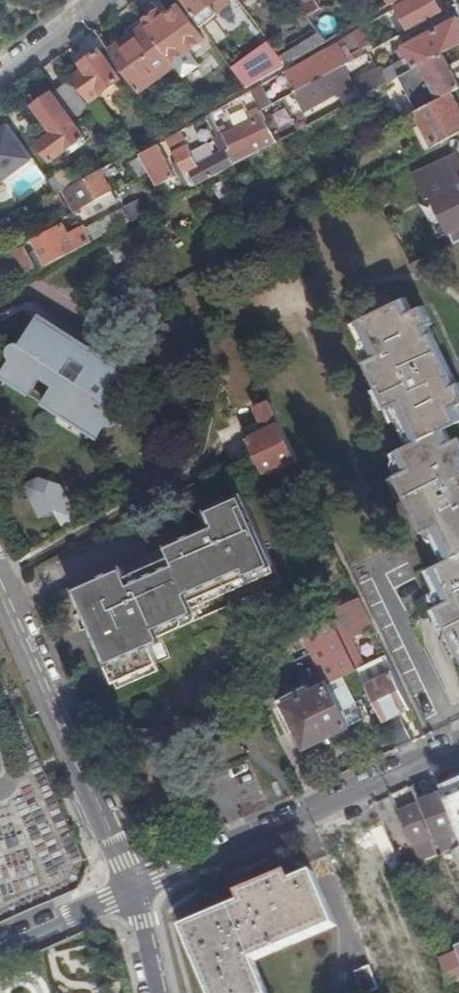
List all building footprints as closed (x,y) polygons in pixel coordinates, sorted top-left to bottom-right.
[(201,23),(216,12),(211,4),(217,0),(184,0),(201,23)] [(315,28),(329,20),(315,0),(303,0),(298,3),(315,28)] [(444,11),(438,0),(411,0),(399,7),(408,25),(399,30),(401,34),(444,11)] [(150,26),(148,27),(174,62),(205,39),(180,5),(165,16),(161,11),(159,11),(147,19),(146,22),(148,24),(150,26)] [(390,19),(386,14),(352,34),(358,44),(376,34),(373,29),(390,19)] [(458,46),(458,17),(405,46),(411,57),(417,68),(445,54),(458,46)] [(148,27),(143,21),(138,20),(126,27),(126,32),(129,37),(109,50),(140,93),(176,66),(174,62),(148,27)] [(286,65),(326,42),(319,33),(281,55),(286,65)] [(249,86),(286,65),(281,55),(271,43),(233,68),(247,87),(249,86)] [(298,91),(355,59),(352,54),(347,45),(326,56),(325,55),(289,74),(298,91)] [(355,59),(364,54),(361,49),(352,54),(355,59)] [(86,68),(73,77),(91,101),(121,79),(100,51),(83,63),(86,68)] [(454,92),(458,90),(458,82),(445,54),(417,68),(401,77),(419,111),(454,92)] [(395,80),(401,77),(417,68),(411,57),(382,72),(385,77),(388,76),(391,76),(393,77),(395,80)] [(385,86),(395,80),(393,77),(391,76),(388,76),(385,77),(382,72),(381,70),(377,71),(385,86)] [(363,98),(385,86),(377,71),(333,96),(340,110),(363,98)] [(36,106),(51,128),(55,132),(51,135),(41,143),(53,160),(85,137),(72,119),(89,108),(71,82),(55,94),(53,93),(36,106)] [(252,91),(263,110),(273,105),(262,85),(252,91)] [(390,95),(385,86),(363,98),(367,107),(390,95)] [(458,134),(458,103),(454,92),(419,111),(418,112),(436,147),(458,134)] [(232,136),(244,160),(277,143),(265,120),(234,136),(232,136)] [(10,122),(0,129),(0,180),(8,174),(9,176),(35,158),(10,122)] [(227,149),(235,165),(244,160),(232,136),(234,136),(229,126),(220,131),(229,147),(227,149)] [(193,188),(227,170),(235,165),(227,149),(198,164),(188,145),(189,145),(186,140),(172,148),(193,188)] [(129,154),(120,141),(112,145),(120,159),(129,154)] [(151,170),(159,185),(176,176),(158,144),(142,153),(144,157),(151,170)] [(458,184),(458,154),(417,173),(428,199),(433,197),(458,184)] [(151,170),(144,157),(133,163),(140,176),(151,170)] [(114,163),(63,191),(74,212),(94,201),(108,193),(113,191),(106,178),(112,176),(120,172),(114,163)] [(119,187),(112,176),(106,178),(113,191),(119,187)] [(458,241),(458,184),(433,197),(455,243),(458,241)] [(108,193),(94,201),(99,211),(113,203),(108,193)] [(69,254),(129,221),(123,209),(86,228),(85,226),(69,234),(64,224),(33,239),(47,265),(69,254)] [(129,261),(159,245),(148,224),(117,239),(129,261)] [(25,277),(38,270),(23,245),(11,252),(25,277)] [(409,496),(427,531),(437,526),(453,558),(436,566),(452,600),(441,604),(458,643),(458,435),(451,439),(445,426),(458,419),(458,406),(458,403),(458,382),(458,383),(453,374),(438,382),(433,372),(447,366),(432,335),(434,334),(429,325),(433,323),(424,306),(413,311),(407,298),(391,305),(378,312),(359,321),(377,357),(368,362),(380,387),(390,407),(400,403),(419,442),(400,451),(410,470),(399,475),(409,496)] [(375,308),(378,312),(391,305),(389,301),(375,308)] [(42,316),(23,346),(26,348),(43,321),(68,337),(64,343),(77,351),(83,342),(42,316)] [(61,414),(63,411),(97,433),(104,421),(108,423),(112,425),(117,425),(121,424),(126,420),(128,414),(128,411),(126,406),(121,402),(114,397),(127,377),(96,358),(101,353),(83,342),(77,351),(64,343),(68,337),(43,321),(26,348),(23,346),(20,345),(16,345),(14,347),(11,349),(11,353),(11,356),(14,360),(18,362),(8,377),(33,392),(43,376),(56,385),(46,400),(44,403),(61,414)] [(438,382),(453,374),(449,365),(434,334),(432,335),(447,366),(433,372),(438,382)] [(138,377),(101,353),(96,358),(127,377),(114,397),(121,402),(138,377)] [(30,394),(44,403),(46,400),(33,392),(8,377),(18,362),(14,360),(3,377),(30,394)] [(384,411),(390,407),(380,387),(374,390),(384,411)] [(247,438),(254,452),(264,472),(296,456),(269,400),(259,405),(270,428),(247,438)] [(63,411),(61,414),(99,438),(108,423),(104,421),(97,433),(63,411)] [(404,498),(409,496),(399,475),(394,477),(404,498)] [(38,508),(65,494),(59,484),(46,491),(40,478),(26,484),(38,508)] [(76,516),(65,494),(38,508),(42,516),(55,509),(63,522),(76,516)] [(168,544),(168,545),(173,556),(127,576),(122,565),(74,587),(115,681),(158,662),(151,645),(164,640),(159,628),(197,611),(192,600),(274,565),(243,494),(207,509),(214,524),(168,544)] [(173,556),(168,545),(122,565),(127,576),(173,556)] [(335,619),(348,646),(375,632),(359,598),(332,611),(335,619)] [(334,620),(304,634),(312,649),(319,646),(335,679),(344,675),(358,669),(334,620)] [(348,646),(360,669),(386,656),(375,632),(348,646)] [(360,669),(399,749),(414,742),(400,714),(412,708),(386,656),(360,669)] [(344,675),(335,679),(285,703),(306,747),(365,718),(344,675)] [(446,797),(423,806),(442,854),(454,849),(450,838),(458,835),(458,831),(446,797)] [(417,807),(399,814),(420,863),(427,860),(421,843),(430,839),(417,807)] [(383,823),(368,829),(381,861),(396,855),(383,823)] [(450,838),(454,849),(458,847),(458,835),(450,838)] [(210,992),(267,992),(253,961),(336,926),(315,873),(292,883),(288,874),(240,895),(243,904),(183,929),(210,992)] [(440,959),(450,983),(458,980),(458,970),(453,955),(440,959)] [(371,966),(356,972),(365,992),(370,992),(381,989),(375,975),(371,966)] [(450,983),(455,992),(458,992),(458,980),(450,983)]
